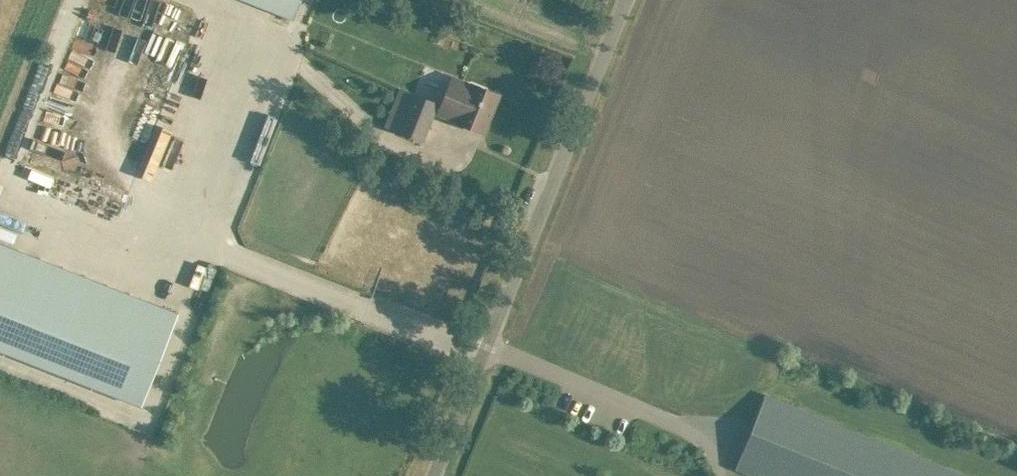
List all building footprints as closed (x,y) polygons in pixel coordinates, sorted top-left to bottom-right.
[(294,18),(302,0),(248,0),(294,18)] [(436,103),(413,94),(399,88),(384,125),(422,140),(433,112),(456,122),(464,125),(483,133),(499,94),(479,86),(472,83),(457,77),(451,91),(442,88),(436,103)] [(66,133),(70,112),(42,106),(38,127),(66,133)] [(141,406),(179,312),(0,242),(0,350),(141,406)] [(766,394),(735,468),(754,475),(968,475),(766,394)]
